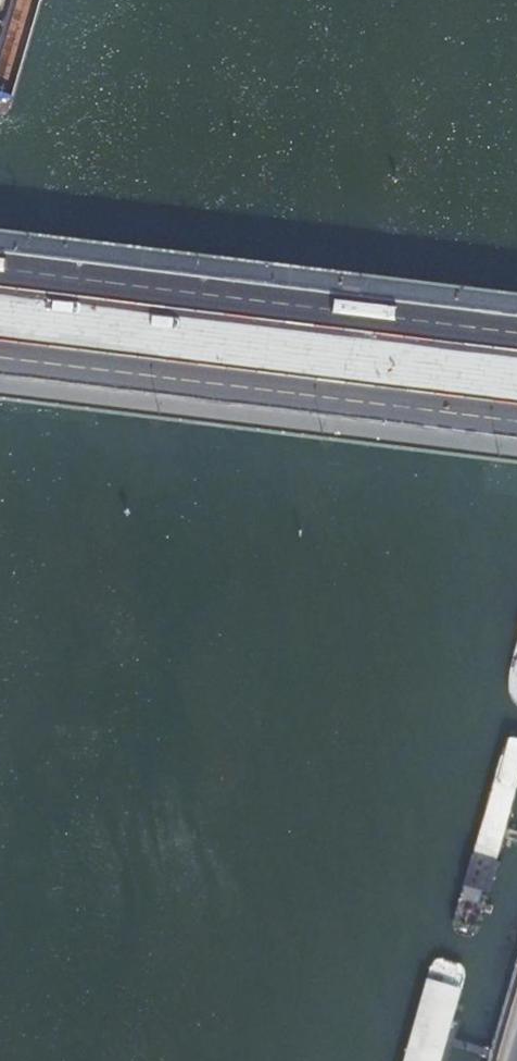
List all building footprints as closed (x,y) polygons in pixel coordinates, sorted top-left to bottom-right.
[(509,688),(512,699),(516,702),(516,641),(510,664),(507,679),(509,688)] [(505,740),(454,922),(456,929),(460,933),(468,934),(477,931),(482,922),(516,789),(516,738),(513,737),(505,740)] [(428,969),(402,1060),(441,1060),(464,980),(465,974),(465,968),(462,965),(441,958),(437,958),(432,962),(428,969)]
